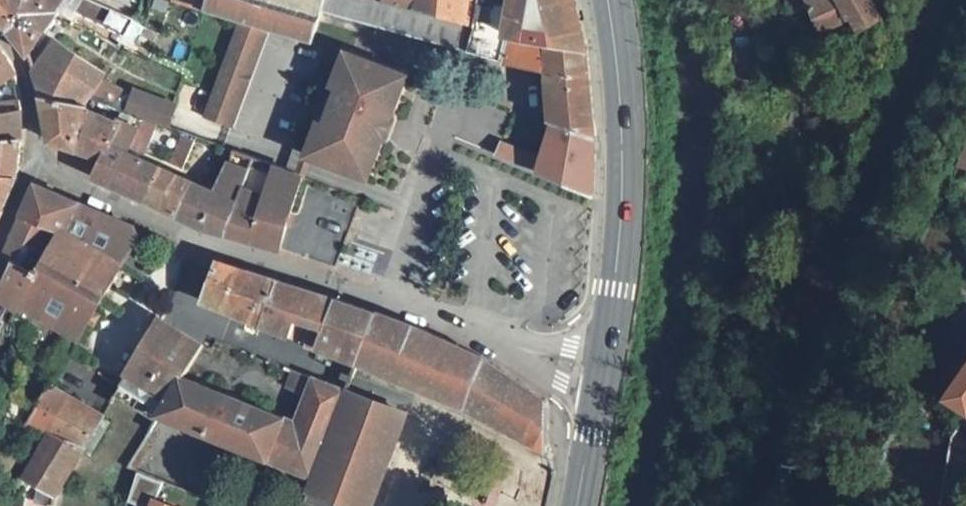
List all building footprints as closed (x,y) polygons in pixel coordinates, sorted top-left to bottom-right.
[(4,37),(12,9),(16,0),(0,0),(0,33),(4,37)] [(12,9),(4,37),(19,53),(54,15),(55,10),(119,39),(129,19),(80,0),(16,0),(12,9)] [(122,48),(135,21),(144,0),(141,0),(133,20),(129,19),(119,39),(116,45),(118,46),(122,48)] [(203,15),(238,26),(268,36),(306,48),(321,0),(209,0),(203,15)] [(430,22),(379,8),(350,0),(321,0),(306,48),(312,51),(322,19),(456,58),(547,76),(545,127),(548,128),(590,143),(581,54),(483,38),(470,36),(468,34),(430,22)] [(379,8),(380,0),(350,0),(379,8)] [(379,8),(430,22),(432,0),(380,0),(379,8)] [(430,22),(468,34),(469,9),(470,0),(432,0),(430,22)] [(581,54),(570,0),(484,0),(484,4),(484,9),(483,38),(581,54)] [(803,15),(797,0),(778,0),(784,23),(803,15)] [(803,15),(828,4),(833,0),(797,0),(803,15)] [(833,0),(828,4),(841,27),(845,25),(852,37),(872,27),(857,0),(833,0)] [(812,40),(841,27),(828,4),(803,15),(812,40)] [(470,36),(483,38),(484,9),(469,9),(468,34),(470,36)] [(114,49),(116,45),(119,39),(55,10),(54,15),(84,31),(114,49)] [(141,24),(135,21),(122,48),(128,51),(141,24)] [(247,92),(268,36),(238,26),(218,81),(247,92)] [(41,45),(25,62),(36,103),(82,111),(88,98),(99,78),(41,45)] [(13,88),(5,69),(0,61),(0,92),(13,88)] [(325,106),(320,121),(338,128),(346,132),(349,124),(363,129),(372,101),(359,96),(362,85),(376,89),(382,72),(355,62),(354,64),(345,61),(334,92),(338,94),(334,108),(325,106)] [(409,82),(382,72),(376,89),(372,101),(363,129),(360,137),(385,147),(409,82)] [(106,83),(99,78),(88,98),(97,102),(106,83)] [(233,131),(247,92),(218,81),(203,119),(233,131)] [(135,99),(106,83),(97,102),(126,113),(144,120),(155,124),(167,130),(175,108),(138,93),(135,99)] [(359,96),(372,101),(376,89),(362,85),(359,96)] [(71,158),(91,114),(82,111),(36,103),(49,151),(71,158)] [(2,109),(0,109),(0,148),(19,147),(18,113),(16,107),(2,109)] [(127,154),(144,120),(126,113),(120,127),(91,114),(71,158),(98,168),(106,146),(127,154)] [(138,159),(155,124),(144,120),(127,154),(106,146),(98,168),(91,186),(118,198),(138,159)] [(308,163),(323,169),(329,154),(338,128),(320,121),(317,128),(320,128),(308,163)] [(346,132),(360,137),(363,129),(349,124),(346,132)] [(376,172),(385,147),(360,137),(346,132),(338,128),(329,154),(376,172)] [(477,143),(473,153),(589,198),(590,143),(548,128),(538,166),(477,143)] [(182,143),(173,163),(186,168),(195,147),(182,143)] [(0,148),(0,188),(11,189),(19,147),(0,148)] [(329,154),(323,169),(370,188),(376,172),(329,154)] [(223,243),(232,215),(244,184),(252,162),(234,156),(220,190),(204,184),(193,180),(175,224),(204,238),(223,243)] [(138,159),(118,198),(145,210),(163,169),(142,161),(138,159)] [(301,181),(285,176),(252,162),(244,184),(269,193),(263,208),(283,218),(281,223),(279,228),(278,230),(277,234),(283,235),(301,181)] [(145,210),(175,224),(193,180),(163,169),(145,210)] [(275,258),(283,235),(277,234),(278,230),(279,228),(281,223),(283,218),(263,208),(269,193),(244,184),(232,215),(258,224),(248,250),(275,258)] [(0,188),(0,215),(9,196),(11,189),(0,188)] [(29,276),(38,274),(41,269),(58,237),(62,238),(77,210),(33,193),(0,261),(29,276)] [(135,246),(134,235),(77,210),(62,238),(118,273),(135,246)] [(258,224),(232,215),(223,243),(248,250),(258,224)] [(58,237),(41,269),(100,303),(118,273),(62,238),(58,237)] [(17,314),(38,274),(29,276),(0,261),(0,262),(0,308),(8,312),(16,316),(17,314)] [(41,269),(38,274),(17,314),(22,316),(74,346),(100,303),(41,269)] [(231,321),(246,279),(215,269),(202,309),(231,321)] [(260,332),(276,289),(246,279),(231,321),(260,332)] [(316,354),(332,307),(276,289),(260,332),(316,354)] [(353,369),(372,320),(332,307),(316,354),(353,369)] [(394,378),(412,332),(372,320),(353,369),(417,395),(419,390),(394,378)] [(123,378),(164,404),(178,383),(198,349),(156,324),(123,378)] [(471,416),(542,458),(540,407),(482,365),(420,335),(412,332),(394,378),(419,390),(417,395),(471,416)] [(61,376),(97,399),(108,382),(72,360),(61,376)] [(965,372),(962,370),(939,403),(964,422),(965,419),(965,370),(965,372)] [(295,424),(178,383),(164,404),(154,421),(311,482),(346,390),(295,371),(289,388),(306,395),(295,424)] [(150,427),(154,421),(164,404),(123,378),(118,387),(109,401),(150,427)] [(46,442),(67,402),(47,390),(45,389),(23,431),(46,442)] [(346,390),(311,482),(308,492),(343,505),(369,505),(405,414),(346,390)] [(55,505),(67,482),(81,454),(97,420),(67,402),(46,442),(43,449),(23,486),(55,505)] [(405,414),(369,505),(372,505),(409,415),(405,414)] [(106,424),(97,420),(81,454),(90,458),(106,424)] [(147,449),(139,445),(121,474),(131,477),(147,449)] [(151,505),(158,488),(133,478),(124,505),(152,505),(151,505)]
